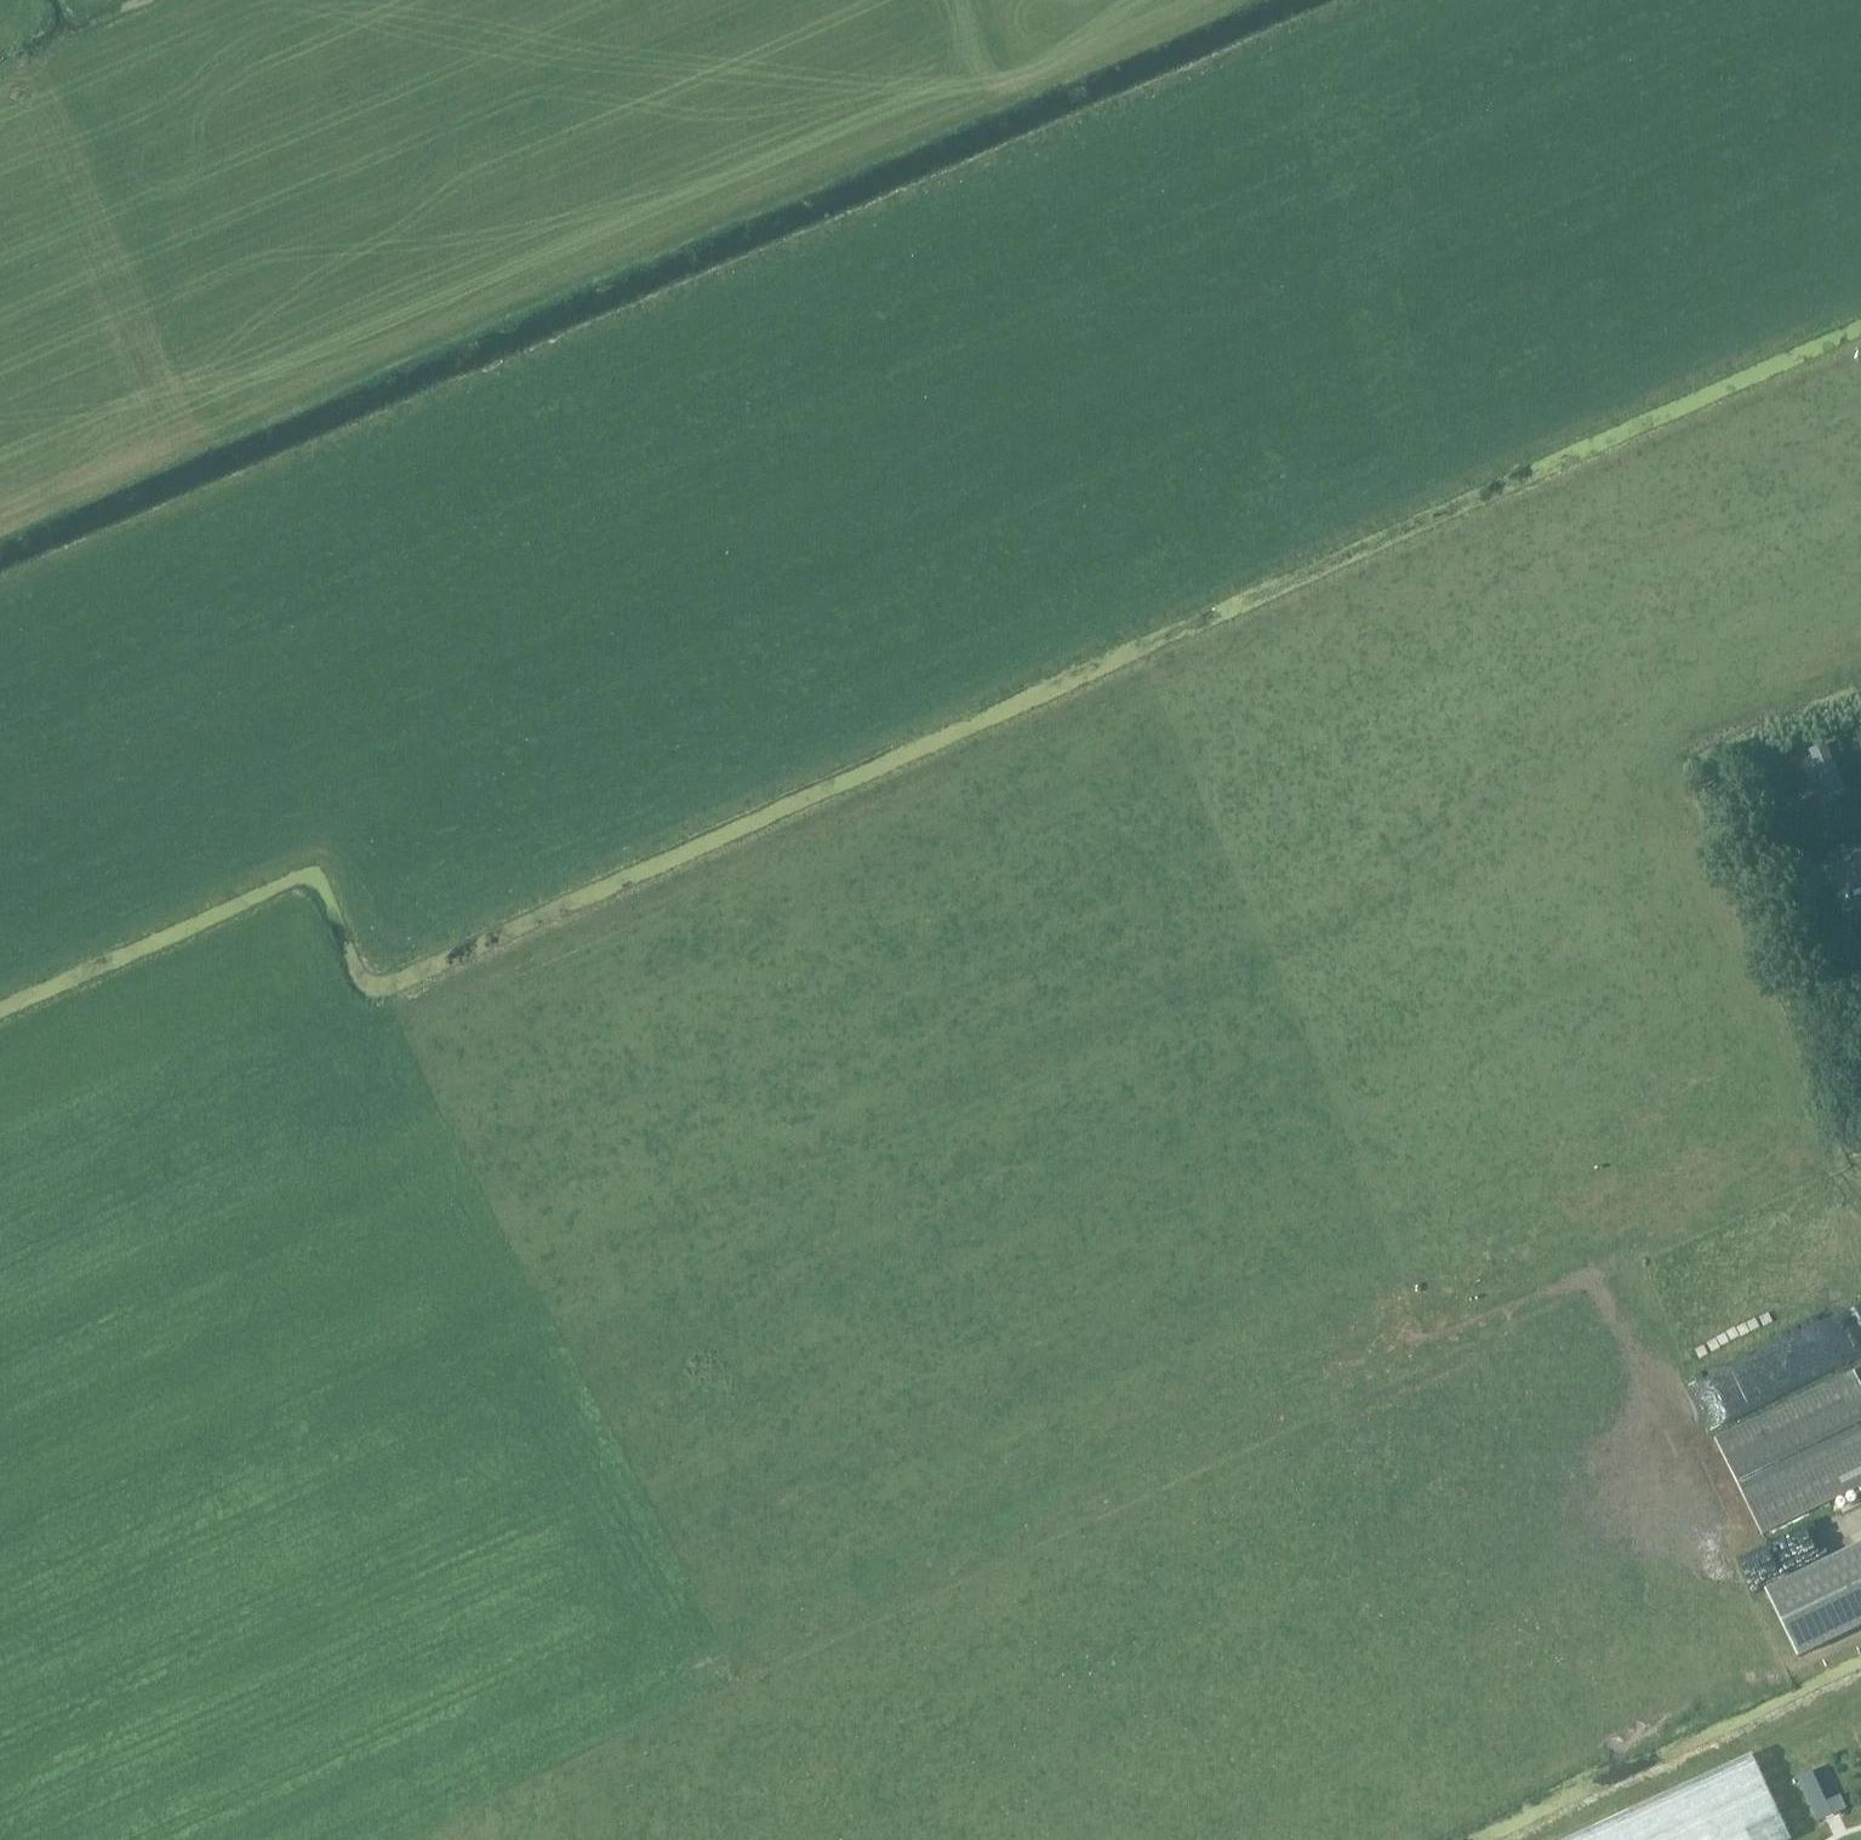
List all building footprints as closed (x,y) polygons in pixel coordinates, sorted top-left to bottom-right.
[(1716,1439),(1763,1534),(1860,1486),(1860,1383),(1855,1371),(1716,1439)] [(1799,1658),(1860,1627),(1860,1544),(1766,1591),(1799,1658)] [(1791,1839),(1767,1786),(1752,1754),(1566,1839),(1791,1839)] [(1812,1769),(1796,1776),(1816,1821),(1846,1808),(1840,1795),(1826,1801),(1812,1769)]
